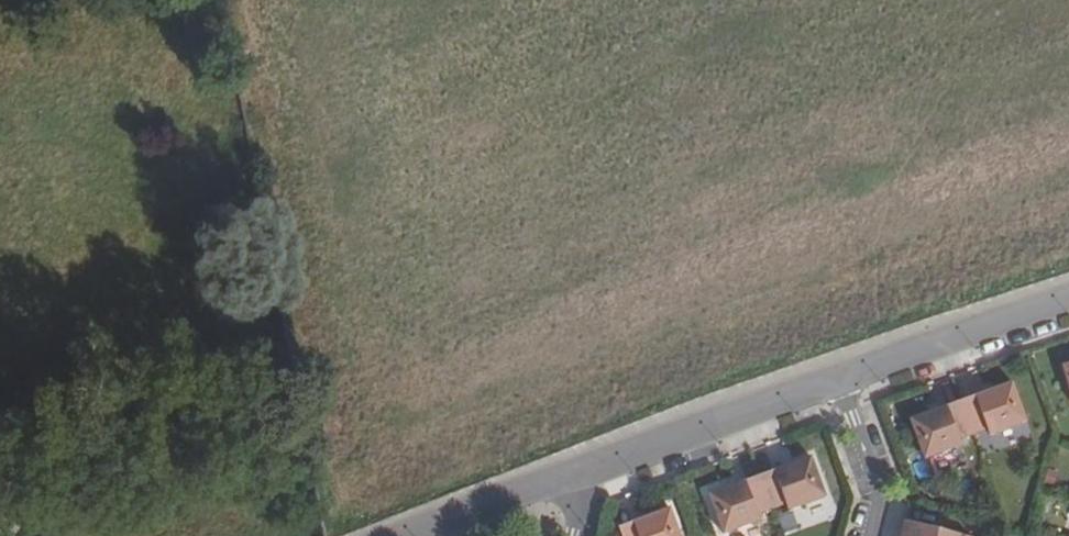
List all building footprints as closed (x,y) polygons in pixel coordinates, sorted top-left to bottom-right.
[(1068,371),(1068,350),(1060,353),(1068,371)] [(1015,369),(906,411),(934,477),(970,463),(961,437),(987,427),(994,442),(1034,428),(1015,369)] [(814,443),(701,480),(729,530),(835,493),(814,443)] [(615,511),(622,535),(686,535),(672,494),(615,511)] [(899,535),(971,535),(972,531),(904,517),(899,535)]
